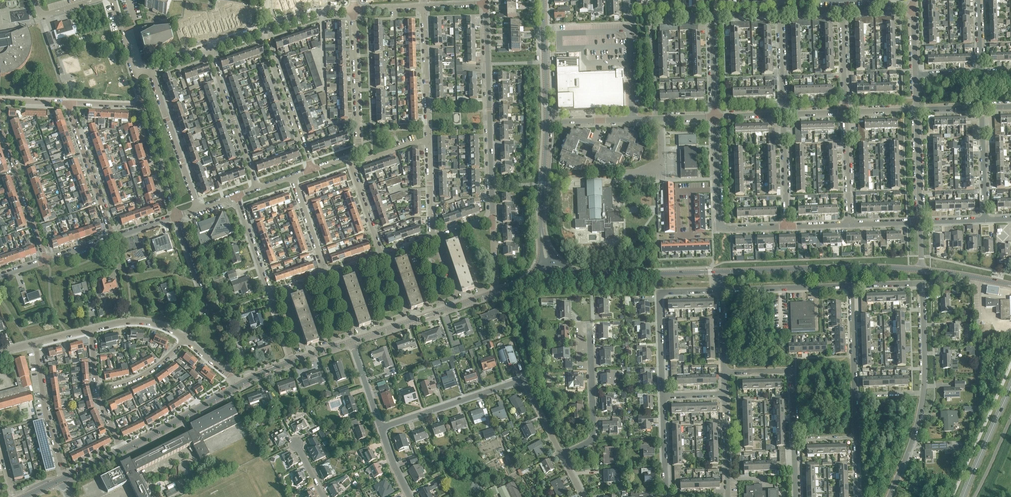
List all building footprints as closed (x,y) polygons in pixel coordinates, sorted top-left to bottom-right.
[(144,7),(153,10),(152,11),(152,12),(153,12),(153,13),(157,14),(158,12),(166,15),(171,1),(170,0),(147,0),(144,7)] [(279,0),(282,10),(289,8),(286,0),(280,0),(279,0)] [(289,8),(295,6),(293,0),(286,0),(289,8)] [(594,5),(591,5),(591,13),(594,13),(602,13),(602,0),(594,1),(594,5)] [(609,0),(609,17),(614,17),(614,20),(619,20),(618,16),(619,16),(619,15),(618,0),(615,0),(609,0)] [(637,6),(640,6),(640,9),(648,9),(647,5),(646,5),(646,2),(648,2),(648,0),(637,0),(637,6)] [(724,4),(728,4),(728,8),(735,8),(735,4),(733,4),(733,0),(724,0),(724,4)] [(186,1),(185,7),(206,11),(207,5),(186,1)] [(587,1),(579,1),(580,10),(588,10),(588,13),(591,13),(591,5),(588,6),(587,1)] [(565,12),(570,12),(570,8),(560,8),(560,12),(555,12),(555,19),(565,19),(565,12)] [(250,10),(244,12),(247,22),(254,20),(250,10)] [(244,12),(237,15),(241,25),(247,22),(244,12)] [(237,15),(231,17),(235,27),(241,25),(237,15)] [(231,17),(225,19),(228,29),(235,27),(231,17)] [(864,18),(861,19),(862,25),(858,25),(855,25),(855,32),(864,31),(867,31),(866,25),(865,25),(864,18)] [(225,19),(219,21),(222,31),(228,29),(225,19)] [(207,20),(200,23),(204,33),(210,31),(207,20)] [(335,21),(335,24),(337,24),(337,30),(345,29),(344,23),(342,23),(342,20),(335,21)] [(56,31),(57,36),(73,31),(70,21),(61,23),(55,24),(57,30),(56,31)] [(219,21),(212,23),(216,33),(222,31),(219,21)] [(200,23),(194,25),(197,35),(204,33),(200,23)] [(194,25),(188,27),(191,37),(197,35),(194,25)] [(141,41),(137,43),(139,48),(143,47),(144,48),(144,51),(160,50),(173,42),(169,29),(164,29),(162,29),(154,30),(151,32),(149,26),(146,27),(146,28),(144,29),(142,30),(143,36),(140,38),(141,40),(141,41)] [(188,27),(181,29),(185,39),(191,37),(188,27)] [(0,49),(0,72),(1,76),(0,76),(4,76),(6,75),(9,75),(12,74),(15,72),(18,70),(20,69),(22,67),(24,65),(26,62),(27,61),(28,59),(29,58),(29,57),(30,56),(30,55),(31,53),(31,50),(32,47),(32,45),(32,42),(31,39),(30,36),(30,33),(29,31),(28,30),(28,29),(27,28),(18,33),(16,30),(10,31),(13,48),(0,49)] [(316,28),(310,30),(312,37),(313,39),(316,38),(315,36),(318,35),(316,28)] [(310,30),(304,32),(306,39),(312,37),(310,30)] [(692,34),(693,40),(700,40),(700,33),(698,33),(698,30),(695,30),(692,31),(689,31),(689,34),(692,34)] [(13,48),(10,31),(0,33),(0,49),(13,48)] [(658,35),(658,41),(666,41),(669,41),(670,41),(670,34),(669,35),(669,31),(666,31),(663,31),(660,31),(660,35),(658,35)] [(304,32),(298,34),(301,41),(306,39),(304,32)] [(298,34),(292,36),(295,43),(301,41),(298,34)] [(292,36),(286,38),(289,45),(295,43),(292,36)] [(286,38),(281,40),(283,47),(289,45),(286,38)] [(283,47),(281,40),(275,42),(277,49),(280,48),(281,52),(284,50),(283,47)] [(261,47),(255,49),(258,56),(263,54),(261,47)] [(255,49),(249,51),(252,60),(254,59),(255,60),(259,59),(258,56),(255,49)] [(249,51),(243,53),(246,60),(249,59),(249,61),(252,60),(249,51)] [(243,53),(238,55),(241,64),(241,65),(244,64),(243,61),(246,60),(243,53)] [(238,55),(232,57),(234,64),(237,63),(238,65),(241,64),(238,55)] [(232,57),(226,59),(228,66),(229,68),(235,66),(234,64),(232,57)] [(290,58),(284,61),(286,67),(293,64),(295,63),(294,61),(292,62),(290,58)] [(228,66),(226,59),(220,61),(223,71),(229,69),(229,68),(228,66)] [(579,59),(557,59),(558,111),(624,109),(623,72),(580,74),(579,59)] [(286,67),(288,73),(295,70),(293,64),(286,67)] [(207,65),(201,67),(204,74),(210,72),(207,65)] [(834,65),(825,65),(826,71),(824,72),(824,74),(834,73),(834,65)] [(201,67),(196,69),(198,76),(204,74),(201,67)] [(259,69),(261,75),(268,73),(266,67),(259,69)] [(196,69),(190,71),(193,81),(199,79),(198,76),(196,69)] [(288,73),(290,79),(297,76),(295,70),(288,73)] [(193,81),(190,71),(184,73),(186,80),(190,79),(191,82),(193,81)] [(467,81),(470,81),(470,80),(477,80),(477,74),(470,74),(470,75),(467,75),(467,72),(463,73),(463,72),(457,73),(457,76),(467,76),(467,81)] [(261,75),(263,81),(270,79),(268,73),(261,75)] [(163,77),(165,83),(172,81),(170,74),(163,77)] [(510,74),(499,74),(499,81),(503,81),(503,85),(510,84),(510,74)] [(229,80),(231,85),(238,83),(237,81),(242,80),(240,76),(229,80)] [(290,79),(292,84),(298,82),(297,76),(290,79)] [(263,81),(265,87),(272,85),(270,79),(263,81)] [(165,83),(167,90),(174,87),(178,86),(176,80),(172,81),(165,83)] [(292,84),(294,90),(306,86),(305,82),(302,83),(302,84),(299,85),(298,82),(292,84)] [(231,85),(233,91),(240,89),(238,83),(231,85)] [(871,93),(870,85),(864,86),(864,83),(861,83),(861,86),(857,86),(857,94),(871,93)] [(499,88),(499,95),(508,94),(507,90),(509,90),(509,87),(510,87),(510,84),(503,85),(503,87),(499,88)] [(265,87),(267,93),(274,90),(272,85),(265,87)] [(205,91),(202,92),(203,95),(206,94),(213,91),(211,86),(204,88),(205,91)] [(306,86),(294,90),(296,96),(302,94),(301,91),(304,90),(308,89),(306,86)] [(167,90),(169,96),(176,94),(174,87),(167,90)] [(242,95),(244,94),(248,93),(247,89),(243,90),(243,91),(241,92),(240,89),(233,91),(235,97),(242,95)] [(267,99),(269,99),(276,96),(274,90),(267,93),(268,95),(267,96),(267,98),(267,99)] [(206,94),(208,100),(215,97),(213,91),(206,94)] [(176,94),(169,96),(172,102),(179,100),(176,94)] [(503,101),(503,105),(510,104),(512,104),(512,101),(512,98),(508,98),(508,94),(499,95),(499,101),(503,101)] [(235,97),(237,103),(244,101),(242,95),(235,97)] [(276,96),(269,99),(271,105),(278,103),(276,96)] [(307,97),(307,98),(304,99),(303,96),(297,98),(299,104),(305,102),(308,101),(311,100),(314,99),(313,96),(310,97),(310,96),(307,97)] [(208,100),(210,105),(217,103),(215,97),(208,100)] [(299,104),(301,110),(307,108),(306,105),(309,104),(313,103),(311,100),(308,101),(305,102),(299,104)] [(237,103),(239,109),(246,107),(249,106),(252,105),(250,101),(247,102),(248,103),(245,104),(244,101),(237,103)] [(210,105),(212,111),(219,109),(217,103),(210,105)] [(173,107),(176,114),(182,111),(182,112),(185,111),(184,109),(185,107),(184,107),(183,104),(173,107)] [(271,106),(273,112),(280,110),(278,104),(271,106)] [(500,107),(500,114),(508,114),(508,110),(509,110),(509,107),(510,107),(510,104),(503,105),(503,107),(500,107)] [(246,107),(239,109),(241,115),(248,113),(247,109),(250,108),(249,106),(246,107)] [(301,110),(303,116),(315,111),(314,108),(311,109),(311,110),(308,111),(307,108),(301,110)] [(212,111),(214,117),(221,115),(219,109),(212,111)] [(182,111),(176,114),(178,120),(185,118),(184,115),(187,114),(186,110),(185,111),(182,112),(182,111)] [(273,112),(275,118),(282,116),(280,110),(273,112)] [(9,117),(10,122),(18,120),(20,119),(23,117),(21,113),(20,112),(18,111),(16,111),(9,111),(9,117)] [(52,120),(62,117),(61,111),(54,113),(53,111),(47,111),(47,116),(49,116),(49,115),(50,115),(52,120)] [(84,114),(84,118),(88,118),(88,120),(91,120),(91,119),(95,119),(95,111),(88,111),(88,114),(84,114)] [(303,116),(305,122),(311,119),(314,118),(314,116),(317,115),(315,111),(303,116)] [(241,117),(243,123),(250,120),(248,114),(241,117)] [(504,121),(504,124),(513,124),(513,121),(512,121),(512,118),(508,118),(508,114),(500,114),(500,121),(504,121)] [(221,115),(214,117),(216,123),(223,121),(221,115)] [(274,125),(276,125),(284,122),(282,116),(275,118),(276,121),(273,122),(274,125)] [(56,125),(64,122),(62,117),(52,120),(53,124),(49,125),(50,127),(54,126),(56,125)] [(995,126),(995,129),(1001,129),(1001,128),(1004,128),(1004,125),(1007,124),(1007,117),(1001,117),(1001,120),(1001,123),(1001,126),(995,126)] [(178,120),(180,127),(187,124),(185,118),(178,120)] [(305,122),(307,128),(322,122),(321,119),(315,121),(315,122),(312,123),(311,119),(305,122)] [(12,128),(27,123),(29,122),(28,120),(19,123),(18,120),(10,122),(12,128)] [(243,123),(245,129),(252,126),(250,120),(243,123)] [(278,131),(280,130),(286,128),(284,122),(276,125),(278,131)] [(322,122),(307,128),(309,134),(318,130),(317,127),(323,125),(322,122)] [(27,126),(27,123),(12,128),(14,133),(22,130),(25,129),(24,127),(27,126)] [(217,125),(219,131),(226,129),(224,123),(217,125)] [(187,124),(180,127),(182,133),(189,131),(187,124)] [(500,128),(501,134),(509,134),(509,130),(512,130),(512,127),(513,127),(513,124),(504,124),(504,128),(500,128)] [(252,126),(245,129),(247,135),(254,132),(257,131),(258,131),(257,128),(254,129),(252,126)] [(51,136),(49,137),(49,139),(52,138),(53,138),(57,136),(60,135),(68,133),(66,127),(58,130),(59,133),(51,136)] [(131,134),(132,137),(139,135),(137,129),(133,130),(133,127),(124,130),(126,135),(131,134)] [(280,130),(281,136),(288,134),(286,128),(280,130)] [(219,131),(221,137),(228,135),(226,129),(219,131)] [(579,140),(587,144),(589,139),(585,138),(585,136),(589,138),(591,133),(584,130),(583,133),(577,131),(576,133),(572,131),(570,134),(571,135),(570,138),(568,137),(566,141),(567,141),(564,148),(563,148),(560,157),(562,158),(560,162),(563,164),(564,163),(567,164),(566,166),(570,168),(570,167),(574,168),(574,167),(578,168),(577,169),(581,170),(583,166),(587,168),(590,162),(579,158),(579,159),(577,159),(577,160),(575,160),(576,158),(569,156),(570,155),(572,156),(575,150),(573,150),(574,148),(575,149),(575,148),(574,148),(575,147),(576,147),(579,140)] [(254,132),(247,135),(249,140),(256,138),(260,137),(258,131),(257,131),(254,132)] [(605,146),(614,150),(616,147),(614,146),(615,145),(617,145),(619,139),(626,142),(626,140),(628,141),(627,141),(628,142),(628,141),(629,141),(629,143),(634,145),(635,144),(639,135),(635,134),(628,131),(623,132),(617,131),(611,133),(612,133),(611,137),(609,136),(607,139),(608,139),(607,143),(606,143),(605,146)] [(342,132),(339,133),(340,136),(342,143),(349,141),(347,136),(346,134),(346,133),(346,132),(342,132)] [(16,138),(17,144),(25,141),(24,138),(28,137),(31,136),(30,133),(16,138)] [(91,136),(93,142),(106,137),(105,135),(102,136),(101,133),(91,136)] [(288,134),(281,136),(284,142),(291,140),(288,134)] [(504,141),(505,144),(514,144),(514,141),(510,141),(510,138),(509,138),(509,134),(501,134),(501,141),(504,141)] [(123,146),(124,149),(131,146),(130,144),(133,143),(133,144),(141,142),(139,135),(132,137),(129,138),(130,144),(123,146)] [(221,137),(223,143),(230,141),(228,135),(221,137)] [(184,138),(186,144),(193,142),(191,136),(184,138)] [(340,136),(334,138),(337,145),(342,143),(340,136)] [(679,136),(679,146),(697,146),(697,136),(679,136)] [(93,142),(95,148),(102,145),(105,144),(104,141),(107,140),(106,137),(93,142)] [(61,147),(64,146),(72,144),(70,138),(62,141),(59,142),(60,145),(56,146),(57,149),(61,147)] [(249,140),(251,146),(258,144),(256,138),(249,140)] [(334,138),(328,140),(331,147),(337,145),(334,138)] [(25,141),(17,144),(19,149),(34,144),(35,144),(35,142),(33,142),(29,144),(28,140),(25,141)] [(328,140),(322,142),(325,149),(331,147),(328,140)] [(223,143),(225,149),(232,146),(230,141),(223,143)] [(186,144),(188,151),(195,149),(193,142),(186,144)] [(322,142),(317,144),(319,151),(325,149),(322,142)] [(19,149),(21,155),(29,152),(28,148),(35,146),(34,144),(19,149)] [(258,144),(251,146),(253,152),(260,150),(258,144)] [(319,151),(317,144),(310,146),(312,153),(319,151)] [(501,147),(501,155),(509,154),(509,150),(511,150),(511,147),(514,147),(514,144),(505,144),(505,147),(501,147)] [(637,158),(640,159),(644,149),(638,147),(638,148),(631,145),(630,147),(629,146),(630,145),(626,144),(622,154),(626,155),(626,154),(630,156),(633,158),(634,155),(637,157),(637,158)] [(94,148),(96,153),(104,151),(102,145),(95,148),(94,148)] [(135,148),(137,154),(144,152),(142,145),(135,148)] [(622,165),(624,159),(614,155),(614,156),(607,153),(607,155),(606,154),(606,153),(605,153),(605,154),(604,154),(604,152),(599,150),(600,147),(596,145),(592,154),(597,155),(595,160),(598,161),(606,164),(609,166),(610,164),(613,165),(616,167),(618,163),(622,165)] [(225,149),(227,155),(234,152),(232,146),(225,149)] [(73,149),(66,152),(67,154),(64,155),(64,158),(63,158),(64,161),(72,158),(71,155),(75,154),(73,149)] [(111,151),(110,149),(107,150),(104,151),(96,153),(98,159),(109,155),(108,152),(111,151)] [(188,151),(190,157),(197,155),(195,149),(188,151)] [(290,150),(291,153),(293,160),(299,158),(297,151),(293,152),(292,149),(290,150)] [(684,151),(680,151),(681,177),(681,178),(692,178),(698,178),(697,171),(698,171),(697,149),(684,149),(684,151)] [(21,155),(23,160),(38,155),(37,153),(33,154),(30,155),(29,152),(21,155)] [(144,152),(137,154),(139,161),(146,159),(144,152)] [(234,152),(227,155),(229,160),(236,158),(234,152)] [(279,157),(281,164),(287,162),(285,155),(284,152),(278,154),(279,157)] [(291,153),(285,155),(287,162),(293,160),(291,153)] [(505,161),(505,164),(512,164),(512,158),(510,158),(509,154),(501,155),(501,161),(505,161)] [(38,155),(23,160),(25,165),(33,163),(32,159),(33,159),(38,157),(38,155)] [(98,159),(100,165),(111,161),(114,160),(113,157),(110,158),(109,155),(98,159)] [(197,155),(190,157),(193,164),(200,161),(197,155)] [(279,157),(273,159),(275,166),(281,164),(279,157)] [(262,163),(261,163),(264,170),(270,168),(267,161),(266,158),(261,160),(262,163)] [(394,158),(388,160),(390,167),(391,169),(394,168),(393,166),(397,165),(397,166),(400,165),(398,158),(395,159),(394,158)] [(273,159),(267,161),(270,168),(275,166),(273,159)] [(70,165),(71,168),(79,165),(77,160),(69,162),(69,163),(67,164),(67,166),(70,165)] [(111,161),(100,165),(102,170),(110,168),(113,167),(112,164),(115,163),(114,160),(111,161)] [(388,160),(382,163),(384,169),(390,167),(388,160)] [(140,164),(142,171),(149,169),(147,162),(140,164)] [(264,170),(261,163),(255,165),(258,172),(264,170)] [(381,170),(384,169),(382,163),(375,165),(379,174),(382,173),(381,170)] [(512,164),(505,164),(505,167),(502,167),(502,175),(510,174),(510,170),(511,170),(511,167),(512,167),(512,164)] [(30,170),(27,171),(29,176),(36,174),(39,173),(43,172),(43,170),(38,171),(36,172),(35,168),(36,168),(36,165),(29,168),(30,170)] [(65,174),(65,176),(81,171),(79,165),(71,168),(72,171),(66,174),(65,174)] [(371,173),(375,172),(377,179),(378,178),(379,182),(381,181),(380,178),(379,174),(375,165),(369,167),(371,173)] [(0,168),(0,176),(6,174),(5,172),(8,171),(6,166),(0,168)] [(194,168),(196,175),(203,172),(204,173),(206,172),(205,168),(202,169),(201,166),(194,168)] [(368,174),(371,173),(369,167),(363,169),(366,180),(369,178),(368,174)] [(103,172),(105,178),(116,174),(114,168),(103,172)] [(149,169),(142,171),(144,177),(151,175),(149,169)] [(243,169),(237,171),(239,178),(245,176),(243,169)] [(237,171),(231,173),(233,180),(239,178),(237,171)] [(29,176),(30,182),(38,179),(41,178),(40,175),(44,174),(43,172),(39,173),(36,174),(29,176)] [(196,175),(199,181),(206,179),(204,173),(203,172),(196,175)] [(228,182),(225,175),(224,172),(218,174),(222,184),(228,182)] [(231,173),(225,175),(228,182),(233,180),(231,173)] [(105,178),(107,184),(114,181),(118,180),(116,174),(105,178)] [(344,175),(338,177),(340,184),(346,181),(344,175)] [(69,184),(70,187),(85,182),(83,176),(75,179),(76,182),(69,184)] [(4,185),(12,182),(10,177),(3,179),(3,177),(0,178),(0,181),(2,180),(4,185)] [(338,177),(331,179),(334,186),(334,187),(341,185),(340,184),(338,177)] [(30,182),(32,187),(40,185),(38,179),(30,182)] [(145,182),(143,183),(144,189),(147,188),(154,186),(152,179),(144,181),(145,182)] [(199,181),(201,188),(212,184),(211,181),(207,182),(206,179),(199,181)] [(331,179),(325,181),(328,188),(334,186),(331,179)] [(107,184),(109,190),(116,187),(114,181),(107,184)] [(325,181),(319,183),(321,190),(328,188),(325,181)] [(586,226),(592,226),(592,233),(601,233),(601,232),(605,232),(606,239),(614,238),(614,228),(613,228),(613,227),(613,226),(619,226),(624,226),(624,216),(611,217),(611,213),(612,213),(613,213),(613,212),(612,212),(612,189),(612,188),(611,188),(611,189),(602,189),(602,181),(587,182),(587,189),(577,190),(578,215),(579,215),(579,220),(575,220),(576,229),(586,229),(586,226)] [(14,188),(12,182),(4,185),(5,188),(2,189),(0,190),(0,192),(14,188)] [(32,187),(34,193),(42,190),(41,187),(44,186),(44,185),(48,184),(47,182),(43,184),(40,185),(32,187)] [(75,191),(78,189),(86,187),(85,182),(70,187),(71,188),(74,187),(75,191)] [(319,183),(313,186),(315,192),(316,194),(317,194),(322,192),(321,190),(319,183)] [(212,184),(201,188),(203,194),(210,192),(209,188),(213,187),(212,184)] [(369,187),(371,193),(377,191),(379,190),(377,185),(375,185),(369,187)] [(144,195),(145,198),(151,196),(150,194),(156,192),(154,186),(147,188),(148,194),(144,195)] [(313,186),(306,188),(308,193),(309,196),(313,195),(315,194),(316,194),(315,192),(313,186)] [(74,197),(78,196),(80,195),(88,192),(86,187),(78,189),(79,192),(73,195),(74,197)] [(109,190),(111,195),(118,193),(116,187),(109,190)] [(42,190),(34,193),(36,198),(44,195),(46,194),(51,193),(52,193),(51,191),(47,192),(46,192),(45,189),(42,190)] [(81,197),(82,200),(90,197),(88,192),(80,195),(78,196),(74,197),(74,199),(78,198),(81,197)] [(8,196),(9,201),(17,198),(16,193),(8,196)] [(344,195),(346,201),(352,198),(350,193),(344,195)] [(288,194),(282,196),(284,203),(290,200),(288,194)] [(36,198),(38,203),(46,201),(44,195),(36,198)] [(506,203),(507,206),(513,206),(513,205),(513,202),(512,202),(512,199),(510,199),(510,195),(502,196),(503,203),(506,203)] [(120,198),(113,201),(115,206),(122,204),(121,201),(127,199),(126,196),(123,197),(120,198)] [(282,196),(275,198),(278,205),(284,203),(282,196)] [(383,201),(382,199),(381,196),(373,199),(375,204),(381,202),(383,201)] [(90,197),(82,200),(83,203),(79,205),(81,210),(91,206),(91,203),(92,203),(90,197)] [(1001,197),(993,198),(993,206),(997,206),(998,209),(1004,209),(1004,201),(1001,201),(1001,198),(1001,197)] [(3,203),(1,204),(2,206),(8,204),(9,207),(11,206),(19,204),(18,199),(17,198),(9,201),(7,202),(3,203)] [(275,198),(269,201),(271,207),(278,205),(275,198)] [(463,211),(460,212),(463,219),(469,217),(465,208),(463,200),(460,201),(463,211)] [(472,200),(469,201),(474,215),(480,213),(478,206),(474,207),(472,200)] [(38,203),(40,209),(48,206),(50,205),(54,204),(54,202),(47,204),(46,201),(38,203)] [(269,201),(263,203),(265,209),(271,207),(269,201)] [(469,207),(465,208),(469,217),(474,215),(469,201),(467,202),(469,207)] [(153,202),(150,203),(151,207),(154,214),(160,212),(158,205),(155,206),(153,202)] [(460,212),(458,204),(457,202),(455,203),(458,213),(455,214),(457,221),(463,219),(460,212)] [(263,203),(257,205),(259,211),(265,209),(263,203)] [(6,215),(6,214),(21,209),(19,204),(11,206),(12,209),(9,210),(10,211),(5,212),(6,215)] [(40,209),(41,214),(49,211),(48,208),(51,207),(55,206),(54,204),(50,205),(48,206),(40,209)] [(452,215),(449,216),(451,223),(457,221),(455,214),(451,204),(449,205),(452,215)] [(256,212),(259,219),(255,220),(256,223),(262,221),(259,211),(257,205),(250,207),(252,213),(256,212)] [(377,210),(379,216),(385,214),(384,211),(389,209),(388,208),(391,207),(391,205),(377,210)] [(449,216),(445,205),(440,205),(440,210),(444,210),(446,217),(443,218),(445,224),(451,223),(449,216)] [(503,209),(503,216),(511,216),(511,211),(516,211),(516,205),(513,205),(513,206),(507,206),(507,209),(503,209)] [(145,209),(147,217),(154,214),(151,207),(145,209)] [(130,214),(126,216),(128,223),(135,221),(132,214),(131,211),(130,208),(128,209),(130,214)] [(139,211),(141,219),(147,217),(145,209),(141,211),(140,208),(138,209),(139,211)] [(14,214),(15,217),(23,215),(21,209),(6,214),(7,216),(11,215),(14,214)] [(348,213),(349,218),(358,215),(356,210),(350,212),(348,213)] [(49,211),(41,214),(43,220),(44,219),(45,222),(49,220),(56,218),(55,213),(50,214),(49,211)] [(132,214),(135,221),(141,219),(139,211),(132,214)] [(288,214),(286,215),(288,221),(290,220),(296,218),(294,212),(288,214)] [(195,230),(201,246),(233,234),(226,213),(222,215),(222,214),(220,218),(219,217),(199,225),(200,229),(195,230)] [(379,216),(381,221),(387,219),(390,218),(388,213),(385,214),(379,216)] [(9,223),(10,225),(25,220),(23,215),(15,217),(16,220),(13,221),(9,223)] [(128,223),(126,216),(120,218),(122,225),(128,223)] [(383,221),(381,221),(383,227),(389,225),(394,223),(393,220),(397,219),(396,216),(395,216),(392,218),(390,218),(387,219),(383,221)] [(507,223),(507,226),(516,225),(516,222),(514,222),(514,216),(511,216),(503,216),(503,223),(507,223)] [(88,228),(91,236),(96,234),(93,226),(90,227),(89,225),(90,224),(88,217),(85,218),(86,221),(87,225),(88,228)] [(287,227),(292,226),(298,223),(296,218),(290,220),(291,223),(286,224),(286,225),(282,226),(283,228),(284,228),(287,227)] [(93,226),(96,234),(102,232),(100,229),(102,228),(99,219),(94,221),(95,223),(93,223),(93,226)] [(25,220),(10,225),(11,227),(17,224),(19,228),(16,229),(17,231),(22,230),(21,227),(26,225),(25,220)] [(354,223),(351,224),(352,230),(362,227),(360,221),(354,223)] [(77,231),(80,239),(85,237),(83,230),(79,231),(77,224),(75,225),(76,229),(77,231)] [(320,228),(322,234),(328,232),(327,230),(333,228),(332,226),(335,225),(334,224),(320,228)] [(411,227),(411,229),(414,235),(420,233),(417,225),(411,227)] [(504,229),(504,236),(512,236),(514,235),(514,229),(517,229),(516,225),(507,226),(507,229),(504,229)] [(362,227),(352,230),(353,232),(354,236),(364,232),(362,227)] [(64,236),(61,237),(64,245),(69,243),(66,233),(64,228),(62,229),(64,233),(64,236)] [(66,228),(64,228),(66,233),(69,243),(75,241),(72,233),(69,234),(66,228)] [(83,230),(85,237),(91,236),(88,228),(83,230)] [(54,232),(55,236),(59,247),(64,245),(61,237),(58,238),(57,235),(55,229),(53,230),(54,232)] [(411,229),(405,231),(407,238),(414,235),(411,229)] [(392,232),(393,235),(395,242),(401,240),(399,233),(396,234),(395,231),(392,232)] [(405,231),(399,233),(401,240),(407,238),(405,231)] [(392,232),(385,235),(386,238),(388,244),(395,242),(393,235),(392,232)] [(901,232),(894,233),(894,241),(898,241),(898,242),(901,242),(901,243),(904,243),(904,236),(901,236),(901,232)] [(336,238),(337,237),(341,236),(342,240),(344,239),(342,233),(338,235),(335,236),(324,240),(326,245),(332,243),(331,240),(336,239),(336,238)] [(867,237),(864,237),(864,244),(867,244),(867,243),(870,243),(870,242),(874,241),(874,233),(867,233),(867,237)] [(881,233),(874,233),(874,241),(878,241),(878,243),(881,242),(881,246),(884,246),(884,237),(881,237),(881,233)] [(887,237),(884,237),(884,246),(888,246),(888,242),(890,242),(890,241),(894,241),(894,233),(887,233),(887,237)] [(953,233),(953,248),(962,248),(962,241),(961,242),(961,238),(962,238),(962,233),(953,233)] [(841,234),(830,235),(831,243),(834,243),(834,244),(838,244),(838,243),(841,243),(841,241),(841,234)] [(844,234),(841,234),(841,241),(847,240),(847,244),(850,244),(850,242),(854,242),(854,234),(847,234),(847,238),(844,238),(844,234)] [(861,234),(854,234),(854,242),(858,242),(858,243),(861,243),(861,244),(864,244),(864,237),(861,237),(861,234)] [(809,244),(809,235),(798,236),(798,248),(802,248),(802,245),(805,245),(805,244),(809,244)] [(820,235),(809,235),(809,244),(813,244),(813,245),(816,245),(816,246),(818,248),(819,248),(819,243),(820,243),(820,235)] [(830,235),(820,235),(820,243),(823,243),(823,244),(826,244),(826,243),(831,243),(830,235)] [(969,239),(968,239),(969,250),(977,250),(977,247),(981,247),(981,236),(977,236),(973,236),(973,235),(969,236),(969,239)] [(59,247),(55,236),(49,237),(50,241),(53,248),(59,247)] [(167,252),(172,250),(167,236),(153,241),(153,242),(153,243),(154,243),(156,250),(165,246),(167,252)] [(508,243),(508,246),(515,246),(515,245),(515,242),(513,242),(513,239),(512,239),(512,236),(504,236),(504,243),(508,243)] [(771,237),(766,238),(766,249),(774,249),(774,236),(771,236),(771,237)] [(788,248),(787,237),(783,237),(783,236),(777,236),(777,240),(780,240),(780,249),(788,248)] [(792,237),(787,237),(788,248),(796,248),(795,236),(792,236),(792,237)] [(936,236),(936,249),(944,248),(944,236),(936,236)] [(749,238),(744,238),(744,250),(752,249),(751,237),(749,237),(749,238)] [(755,237),(755,246),(758,246),(758,249),(766,249),(766,238),(761,238),(761,237),(755,237)] [(744,250),(744,238),(739,238),(736,238),(736,239),(733,239),(733,247),(736,247),(736,250),(744,250)] [(993,246),(993,239),(989,239),(989,238),(984,238),(984,242),(985,253),(993,253),(993,246)] [(23,250),(26,258),(31,256),(28,248),(27,246),(26,241),(25,239),(23,240),(25,246),(22,247),(23,250)] [(262,242),(264,248),(273,245),(275,244),(281,242),(280,239),(275,241),(274,242),(274,241),(272,242),(271,239),(268,240),(262,242)] [(298,249),(300,248),(306,246),(304,240),(298,242),(298,245),(297,246),(298,249)] [(461,286),(464,292),(473,289),(457,241),(447,244),(449,251),(448,251),(450,254),(451,254),(455,267),(454,267),(455,270),(456,270),(460,283),(460,286),(461,286)] [(17,249),(20,260),(26,258),(23,250),(19,251),(16,242),(14,243),(15,245),(17,249)] [(1008,242),(1008,245),(1000,245),(1000,253),(1000,259),(1006,259),(1006,258),(1007,258),(1007,257),(1010,257),(1009,254),(1010,254),(1010,242),(1008,242)] [(230,255),(233,264),(241,262),(239,256),(240,255),(237,246),(231,248),(230,244),(221,247),(222,251),(227,250),(229,254),(228,254),(228,255),(230,255)] [(368,244),(361,246),(364,252),(370,250),(368,244)] [(264,248),(266,253),(272,251),(271,248),(274,247),(273,245),(264,248)] [(515,246),(508,246),(508,249),(504,249),(504,256),(512,256),(512,252),(518,252),(518,245),(515,245),(515,246)] [(28,248),(31,256),(36,254),(34,246),(28,248)] [(361,246),(355,248),(358,255),(364,252),(361,246)] [(15,262),(12,254),(9,255),(6,248),(5,249),(6,253),(9,263),(15,262)] [(355,248),(349,250),(351,257),(358,255),(355,248)] [(1,255),(4,265),(9,263),(6,253),(5,249),(3,249),(4,253),(4,254),(1,255)] [(12,254),(15,262),(20,260),(17,249),(11,251),(12,254)] [(147,259),(148,258),(147,258),(146,258),(144,250),(135,253),(135,254),(133,254),(133,252),(124,255),(126,260),(130,259),(132,264),(147,259)] [(349,250),(343,253),(345,259),(351,257),(349,250)] [(336,255),(336,253),(336,252),(329,254),(332,263),(339,261),(337,255),(336,255)] [(339,252),(336,253),(336,255),(337,255),(339,261),(345,259),(343,253),(339,254),(339,252)] [(410,304),(412,310),(421,307),(405,258),(395,262),(397,268),(396,268),(397,272),(398,271),(403,284),(402,284),(403,288),(404,288),(408,301),(409,304),(410,304)] [(304,263),(305,265),(307,272),(314,269),(312,263),(309,264),(308,261),(304,263)] [(305,265),(299,267),(301,274),(307,272),(305,265)] [(299,267),(293,270),(295,276),(301,274),(299,267)] [(282,280),(279,271),(279,270),(276,271),(277,275),(274,276),(276,282),(282,280)] [(283,270),(279,271),(282,280),(289,278),(286,272),(284,273),(283,270)] [(293,270),(286,272),(289,278),(295,276),(293,270)] [(227,273),(230,279),(236,277),(234,271),(227,273)] [(357,321),(360,328),(370,324),(353,276),(343,280),(345,286),(344,286),(345,289),(346,289),(351,302),(350,302),(351,305),(352,305),(356,318),(357,321)] [(245,292),(246,293),(252,291),(249,285),(248,282),(249,282),(248,277),(238,281),(238,282),(232,284),(234,290),(241,288),(242,293),(245,292)] [(97,282),(100,294),(109,292),(108,290),(117,288),(115,280),(106,282),(103,282),(103,281),(97,282)] [(84,294),(89,293),(86,283),(81,284),(81,285),(72,287),(74,295),(81,294),(81,293),(83,292),(84,294)] [(163,294),(164,296),(166,296),(169,304),(176,301),(173,293),(169,294),(166,284),(160,286),(161,288),(159,288),(159,289),(158,290),(159,293),(160,294),(162,294),(163,294)] [(999,288),(987,286),(987,288),(986,293),(986,295),(998,297),(998,295),(999,290),(999,288)] [(31,303),(40,300),(38,292),(26,295),(25,293),(21,294),(25,305),(30,303),(30,305),(31,305),(31,303)] [(305,339),(308,345),(318,342),(301,294),(291,297),(293,304),(294,307),(299,320),(298,320),(299,323),(300,323),(304,336),(305,339)] [(905,294),(899,294),(899,303),(906,302),(906,305),(909,305),(909,297),(906,298),(905,294)] [(949,300),(950,300),(950,296),(944,296),(944,300),(941,300),(942,313),(949,313),(949,300)] [(640,303),(640,304),(640,310),(639,310),(639,314),(650,314),(650,309),(649,309),(649,303),(643,303),(643,299),(634,300),(634,303),(640,303)] [(1000,301),(986,299),(986,307),(996,307),(996,314),(1001,313),(1001,319),(1010,319),(1010,301),(1000,301)] [(602,314),(602,318),(612,317),(612,314),(608,314),(608,305),(607,305),(607,300),(598,301),(598,305),(599,305),(599,314),(602,314)] [(713,301),(707,301),(707,309),(717,309),(716,305),(714,305),(713,301)] [(804,329),(815,329),(815,318),(814,302),(807,302),(807,303),(803,303),(803,302),(790,303),(791,311),(793,311),(794,322),(791,322),(791,330),(804,329)] [(560,303),(560,319),(571,319),(571,311),(570,311),(569,303),(560,303)] [(501,318),(498,309),(491,311),(491,312),(480,316),(482,320),(484,324),(488,322),(488,321),(492,320),(492,321),(501,318)] [(254,310),(244,313),(237,316),(238,319),(245,317),(255,314),(254,310)] [(254,314),(248,316),(251,323),(250,323),(252,329),(263,325),(261,319),(262,318),(260,314),(254,317),(254,314)] [(456,332),(457,331),(457,334),(466,331),(466,333),(472,331),(468,319),(462,321),(463,323),(460,324),(460,323),(454,325),(456,332)] [(638,332),(642,332),(642,340),(651,340),(650,326),(645,326),(644,322),(635,323),(635,326),(637,326),(638,332)] [(958,331),(962,331),(962,322),(955,322),(955,326),(950,326),(950,334),(946,334),(946,339),(958,339),(958,331)] [(607,327),(611,327),(610,323),(603,324),(603,327),(599,327),(600,340),(608,339),(607,327)] [(561,329),(561,336),(558,336),(559,342),(567,342),(567,339),(570,339),(569,328),(569,325),(559,325),(560,329),(561,329)] [(445,339),(445,338),(442,328),(438,329),(438,330),(422,335),(425,343),(431,340),(432,342),(437,340),(437,339),(441,338),(442,340),(445,339)] [(130,339),(137,339),(137,332),(130,332),(130,333),(127,333),(127,337),(127,340),(130,340),(130,339)] [(137,332),(137,339),(143,339),(143,341),(148,342),(149,338),(143,337),(143,332),(137,332)] [(117,334),(111,335),(113,346),(117,345),(116,341),(119,341),(119,342),(121,342),(121,339),(118,339),(117,334)] [(261,339),(262,342),(257,343),(258,347),(257,347),(259,355),(263,354),(264,354),(266,354),(267,356),(272,354),(268,344),(267,341),(269,340),(268,337),(267,334),(261,336),(262,339),(261,339)] [(113,346),(111,335),(104,337),(106,342),(103,343),(104,346),(107,346),(107,348),(113,346)] [(157,343),(159,345),(162,338),(156,335),(154,340),(152,339),(150,343),(156,345),(157,343)] [(162,338),(159,345),(166,347),(164,351),(166,352),(169,347),(166,345),(168,341),(162,338)] [(491,343),(490,339),(483,342),(484,345),(488,344),(489,349),(494,348),(492,343),(491,343)] [(412,348),(416,347),(413,340),(410,342),(409,340),(396,344),(398,351),(411,347),(412,348)] [(82,342),(76,344),(77,351),(78,354),(82,353),(81,350),(84,350),(84,351),(87,350),(86,347),(83,348),(82,342)] [(77,351),(76,344),(69,345),(71,351),(68,351),(69,355),(71,354),(71,352),(77,351)] [(463,345),(453,348),(455,355),(465,352),(463,345)] [(510,361),(511,365),(517,363),(511,348),(512,348),(511,345),(505,347),(506,351),(500,353),(502,360),(503,364),(510,361)] [(836,346),(836,345),(832,345),(832,347),(836,347),(836,354),(846,354),(845,346),(836,346)] [(636,350),(639,350),(640,350),(640,357),(638,357),(639,364),(645,363),(645,361),(648,361),(648,362),(649,362),(649,361),(651,361),(651,350),(646,350),(646,346),(636,346),(636,350)] [(61,347),(55,349),(56,356),(57,358),(66,355),(65,352),(65,350),(62,350),(61,347)] [(609,352),(614,352),(613,347),(606,347),(606,351),(600,351),(601,365),(610,365),(609,352)] [(976,356),(975,347),(967,347),(967,351),(970,351),(970,356),(976,356)] [(380,363),(383,362),(384,362),(386,369),(392,367),(386,348),(380,350),(380,351),(371,354),(374,360),(378,359),(380,363)] [(49,356),(47,356),(47,358),(48,360),(54,359),(53,357),(56,356),(55,349),(48,350),(49,356)] [(570,358),(570,356),(570,349),(553,349),(553,355),(553,356),(553,357),(554,357),(555,358),(555,359),(557,359),(568,359),(568,364),(567,364),(567,367),(573,367),(572,358),(570,358)] [(952,368),(952,370),(957,369),(957,362),(951,362),(951,356),(952,356),(952,351),(945,352),(945,356),(943,356),(943,369),(951,368),(952,368)] [(145,352),(143,354),(146,359),(149,365),(154,362),(153,360),(157,358),(152,353),(150,354),(151,356),(148,358),(147,355),(146,355),(145,352)] [(183,359),(188,363),(193,357),(187,353),(184,357),(182,356),(180,359),(182,360),(183,359)] [(144,360),(140,362),(144,368),(149,365),(146,359),(143,354),(141,355),(144,360)] [(708,364),(714,363),(714,360),(715,360),(715,354),(706,354),(707,360),(708,360),(708,364)] [(679,355),(670,355),(670,362),(671,362),(671,365),(678,365),(678,361),(678,363),(684,362),(684,356),(679,356),(679,355)] [(491,364),(495,362),(493,356),(482,360),(481,358),(478,359),(479,361),(481,360),(484,370),(492,368),(491,364)] [(193,357),(188,363),(190,365),(190,366),(194,370),(196,367),(194,366),(197,361),(193,357)] [(33,401),(30,392),(28,386),(31,386),(28,376),(29,376),(24,358),(15,361),(17,370),(14,371),(18,388),(0,393),(0,410),(33,401)] [(134,362),(132,359),(130,360),(133,366),(130,368),(133,373),(138,371),(135,365),(134,362)] [(107,361),(109,369),(111,379),(117,378),(115,371),(114,371),(113,368),(112,369),(110,360),(107,361)] [(136,361),(134,362),(135,365),(138,371),(144,368),(140,362),(137,364),(136,361)] [(171,366),(169,367),(178,379),(179,379),(181,378),(178,374),(182,370),(180,369),(179,367),(178,368),(175,363),(171,366)] [(341,363),(332,366),(337,382),(346,379),(341,363)] [(129,375),(127,364),(121,366),(123,376),(129,375)] [(169,367),(165,370),(169,376),(171,374),(173,376),(174,376),(177,380),(178,379),(169,367)] [(206,377),(206,378),(210,372),(205,368),(202,372),(199,370),(197,373),(205,379),(206,377)] [(466,371),(467,374),(463,375),(466,383),(478,379),(475,371),(471,372),(470,369),(466,371)] [(165,370),(160,374),(168,384),(169,383),(166,378),(169,376),(165,370)] [(322,383),(325,382),(324,378),(325,378),(323,372),(319,373),(318,370),(305,374),(306,377),(301,379),(303,385),(309,383),(308,381),(320,377),(322,383)] [(644,374),(644,385),(652,385),(652,373),(649,373),(649,370),(640,370),(640,374),(644,374)] [(613,375),(616,375),(615,371),(607,371),(607,375),(601,375),(601,378),(602,378),(602,385),(611,385),(610,381),(613,381),(613,375)] [(210,372),(206,378),(211,382),(210,383),(212,384),(214,382),(212,380),(215,376),(210,372)] [(168,384),(160,374),(155,377),(159,383),(162,380),(166,385),(168,384)] [(574,383),(574,388),(583,388),(583,378),(578,378),(578,374),(569,374),(569,383),(574,383)] [(442,378),(443,381),(445,390),(457,386),(455,377),(449,379),(448,376),(442,378)] [(51,380),(52,386),(59,385),(58,382),(61,381),(62,382),(66,381),(66,378),(64,379),(51,380)] [(153,379),(147,382),(153,393),(154,395),(156,394),(153,389),(154,389),(153,386),(155,385),(153,379)] [(277,384),(280,393),(295,388),(292,379),(277,384)] [(430,390),(436,388),(434,382),(431,383),(431,384),(429,384),(428,381),(421,383),(424,395),(431,393),(430,390)] [(147,382),(142,384),(146,393),(149,391),(151,394),(153,393),(147,382)] [(962,386),(965,386),(964,382),(955,383),(955,388),(944,388),(944,399),(951,398),(960,398),(960,389),(962,389),(962,386)] [(194,386),(192,388),(191,386),(187,388),(192,395),(195,393),(196,395),(203,390),(199,383),(194,386)] [(142,384),(136,387),(139,393),(142,398),(144,398),(142,395),(146,393),(142,384)] [(74,391),(74,395),(90,391),(88,385),(82,386),(83,389),(74,391)] [(139,393),(136,387),(131,389),(134,395),(136,394),(138,397),(138,396),(140,399),(138,401),(140,406),(144,404),(142,398),(139,393)] [(411,401),(418,398),(414,387),(404,391),(405,394),(404,395),(407,404),(411,402),(411,401)] [(181,390),(179,391),(186,402),(192,399),(188,393),(185,395),(181,390)] [(181,398),(178,400),(181,405),(186,402),(179,391),(178,392),(180,395),(179,395),(181,398)] [(262,399),(262,401),(263,405),(267,404),(264,393),(260,394),(259,392),(247,396),(249,404),(250,404),(250,405),(254,403),(253,402),(255,402),(255,403),(258,402),(258,401),(262,399)] [(343,396),(346,406),(343,409),(345,416),(351,414),(352,416),(355,415),(354,413),(355,413),(356,413),(356,412),(358,411),(356,407),(355,407),(355,405),(352,397),(351,398),(349,392),(336,396),(336,398),(343,396)] [(381,395),(383,401),(384,404),(385,403),(387,410),(395,408),(390,392),(381,395)] [(130,393),(124,396),(127,402),(130,408),(131,412),(136,410),(135,407),(132,408),(131,404),(131,403),(130,400),(133,399),(130,393)] [(644,398),(644,409),(653,409),(653,404),(652,397),(647,397),(647,394),(638,395),(638,398),(644,398)] [(171,395),(169,397),(176,408),(181,405),(178,400),(175,402),(171,395)] [(516,412),(519,416),(527,412),(524,407),(524,408),(517,395),(510,399),(512,403),(513,402),(515,405),(513,405),(517,411),(516,412)] [(616,395),(614,395),(604,395),(604,398),(602,398),(602,407),(602,411),(612,411),(612,398),(616,398),(616,395)] [(79,404),(80,406),(93,402),(91,396),(85,398),(86,402),(79,404)] [(124,396),(119,398),(121,404),(124,403),(125,406),(126,405),(128,409),(130,408),(127,402),(124,396)] [(176,408),(169,397),(166,399),(170,405),(168,406),(171,412),(176,408)] [(119,398),(113,400),(119,414),(121,413),(118,406),(121,404),(119,398)] [(119,414),(113,400),(108,403),(112,412),(114,411),(116,415),(119,414)] [(583,409),(584,409),(584,401),(577,401),(577,405),(569,406),(569,410),(576,409),(576,414),(575,414),(575,419),(583,419),(583,409)] [(67,402),(54,404),(55,410),(62,409),(62,406),(72,405),(71,402),(67,402)] [(93,402),(80,406),(78,406),(79,409),(87,407),(88,410),(94,409),(93,402)] [(501,418),(501,420),(507,418),(502,403),(499,404),(500,408),(492,411),(494,418),(498,417),(499,419),(501,418)] [(185,449),(192,445),(200,460),(210,456),(203,442),(242,423),(232,404),(190,425),(194,432),(191,434),(190,432),(187,434),(188,435),(131,463),(130,460),(129,460),(129,461),(127,462),(127,461),(122,463),(123,464),(121,465),(121,464),(120,465),(122,468),(100,479),(107,493),(129,482),(132,489),(137,496),(149,496),(150,496),(151,496),(151,495),(151,494),(151,493),(150,493),(149,493),(147,494),(146,491),(149,489),(142,475),(138,476),(137,473),(185,449)] [(157,405),(163,416),(169,413),(165,407),(162,409),(159,404),(157,405)] [(158,412),(155,414),(158,419),(163,416),(157,405),(155,406),(158,412)] [(480,419),(480,420),(485,418),(483,409),(471,413),(474,421),(478,420),(480,419)] [(56,413),(58,419),(70,415),(69,413),(66,414),(65,410),(56,413)] [(82,423),(93,418),(99,415),(96,410),(90,412),(92,415),(86,418),(84,415),(80,417),(82,423)] [(148,414),(147,411),(145,412),(148,418),(144,420),(148,425),(153,422),(150,417),(148,414)] [(953,422),(958,422),(958,412),(942,413),(942,418),(945,418),(945,431),(954,431),(953,422)] [(58,419),(60,425),(66,423),(65,420),(68,419),(71,418),(75,417),(74,414),(70,415),(58,419)] [(155,414),(150,417),(153,422),(158,419),(155,414)] [(88,423),(90,426),(101,421),(99,415),(93,418),(94,420),(88,423)] [(451,420),(454,429),(466,425),(463,416),(451,420)] [(131,426),(134,432),(139,429),(137,424),(135,421),(134,418),(132,419),(135,424),(131,426)] [(651,423),(653,423),(653,418),(639,418),(639,423),(642,423),(642,426),(643,426),(643,430),(651,430),(651,423)] [(126,429),(123,423),(121,419),(116,421),(117,424),(120,423),(121,424),(122,427),(119,428),(123,437),(128,435),(126,429)] [(621,422),(619,422),(618,419),(612,419),(613,423),(603,423),(603,430),(610,430),(610,433),(618,433),(618,429),(622,429),(621,422)] [(291,426),(295,433),(307,427),(303,420),(291,426)] [(42,421),(33,423),(35,429),(44,427),(43,422),(42,421)] [(137,424),(139,429),(145,427),(142,421),(137,424)] [(126,429),(128,435),(134,432),(131,426),(129,427),(128,425),(127,425),(125,422),(123,423),(126,429)] [(431,426),(435,436),(446,432),(443,422),(431,426)] [(352,426),(353,429),(355,429),(358,440),(366,437),(362,426),(359,427),(358,424),(352,426)] [(522,428),(523,429),(522,429),(527,439),(537,435),(532,425),(527,427),(527,425),(522,428)] [(61,431),(63,437),(70,434),(69,432),(72,431),(72,430),(77,428),(76,426),(74,427),(61,431)] [(44,427),(35,429),(36,435),(45,433),(44,428),(44,427)] [(493,428),(483,431),(485,439),(495,436),(493,428)] [(2,431),(3,437),(12,435),(10,429),(2,431)] [(100,434),(106,446),(111,443),(114,442),(112,440),(110,441),(108,437),(106,439),(103,434),(106,433),(104,429),(98,431),(100,434)] [(413,433),(416,442),(427,438),(424,429),(413,433)] [(272,436),(278,448),(284,444),(282,439),(284,438),(288,436),(284,430),(272,436)] [(70,434),(63,437),(65,442),(71,440),(70,437),(76,435),(75,432),(70,434)] [(45,433),(36,435),(38,441),(47,439),(46,434),(46,433),(45,433)] [(97,443),(100,449),(106,446),(100,434),(98,435),(99,438),(98,438),(100,441),(97,443)] [(3,437),(5,443),(13,441),(12,435),(3,437)] [(395,439),(398,449),(399,452),(405,450),(404,448),(409,447),(408,445),(410,445),(409,443),(408,443),(405,435),(395,439)] [(88,436),(89,440),(95,451),(100,449),(97,443),(95,444),(93,441),(92,442),(89,436),(88,436)] [(325,457),(315,437),(308,440),(311,447),(308,449),(315,462),(325,457)] [(47,439),(38,441),(39,444),(39,447),(49,445),(47,440),(47,439)] [(86,448),(89,454),(95,451),(89,440),(86,441),(89,447),(86,448)] [(779,450),(780,450),(785,450),(785,446),(785,440),(777,440),(777,446),(779,446),(779,450)] [(5,443),(7,449),(15,447),(13,441),(5,443)] [(545,453),(543,449),(542,446),(543,445),(541,441),(528,448),(530,452),(534,450),(538,457),(545,453)] [(744,441),(745,447),(746,447),(746,451),(752,450),(752,447),(753,447),(753,441),(744,441)] [(932,452),(947,451),(947,444),(926,445),(926,451),(925,451),(925,459),(932,459),(932,452)] [(49,445),(39,447),(41,453),(50,451),(49,445)] [(78,445),(76,446),(78,449),(74,450),(76,453),(78,459),(84,456),(81,451),(80,448),(78,445)] [(641,447),(641,449),(641,450),(644,450),(644,458),(654,458),(654,449),(650,449),(650,446),(641,447)] [(619,464),(618,449),(618,447),(605,448),(605,454),(603,454),(604,465),(610,465),(610,464),(615,464),(615,465),(619,464)] [(71,449),(72,451),(69,453),(70,456),(73,462),(78,459),(76,453),(74,450),(73,448),(71,449)] [(81,451),(84,456),(89,454),(86,448),(81,451)] [(368,448),(365,449),(359,451),(362,457),(366,459),(368,463),(376,459),(374,455),(375,453),(370,451),(368,448)] [(50,451),(41,453),(43,460),(52,457),(50,452),(50,451)] [(287,461),(290,467),(298,463),(293,454),(291,455),(290,452),(282,456),(285,462),(287,461)] [(8,455),(10,461),(18,459),(16,453),(8,455)] [(52,457),(43,460),(44,466),(53,463),(52,458),(52,457)] [(719,457),(710,458),(711,464),(711,467),(718,467),(718,464),(719,464),(719,457)] [(10,461),(11,467),(20,465),(18,459),(10,461)] [(674,469),(681,469),(681,465),(682,465),(682,459),(674,459),(674,466),(674,469)] [(542,463),(548,474),(555,470),(552,464),(551,464),(549,460),(542,463)] [(777,469),(780,469),(780,461),(777,461),(777,462),(770,462),(770,470),(777,470),(777,469)] [(323,469),(319,471),(322,477),(321,477),(323,480),(324,480),(328,478),(328,479),(331,478),(331,477),(332,476),(332,477),(337,475),(333,469),(332,469),(329,462),(322,466),(323,469)] [(53,463),(44,466),(46,471),(46,472),(55,470),(53,464),(53,463)] [(11,467),(13,473),(23,471),(23,470),(22,464),(20,465),(11,467)] [(369,468),(374,479),(382,474),(380,470),(379,468),(380,467),(378,464),(369,468)] [(413,478),(416,483),(425,478),(421,471),(422,470),(420,465),(409,470),(413,478)] [(650,481),(656,481),(655,473),(650,473),(650,469),(642,469),(642,475),(645,475),(645,482),(650,482),(650,481)] [(300,485),(301,487),(307,484),(304,478),(305,478),(302,473),(301,474),(299,470),(292,474),(296,481),(295,481),(297,486),(300,485)] [(615,480),(619,479),(619,474),(617,475),(617,470),(604,471),(604,483),(615,482),(615,480)] [(23,471),(13,473),(14,479),(24,477),(23,471)] [(336,481),(329,484),(331,487),(328,489),(332,495),(331,496),(332,496),(337,496),(338,496),(339,496),(343,494),(342,494),(341,494),(338,490),(341,487),(340,487),(338,484),(340,482),(342,484),(348,478),(346,476),(336,481)] [(559,496),(560,496),(567,493),(565,489),(564,489),(563,488),(564,487),(560,479),(551,484),(556,494),(557,493),(559,496)] [(383,482),(374,487),(377,491),(378,491),(382,496),(384,496),(393,492),(390,486),(388,487),(385,481),(383,482)] [(432,488),(429,488),(420,492),(423,496),(431,496),(429,492),(438,488),(437,486),(441,484),(440,481),(433,484),(435,486),(432,488)] [(172,494),(179,490),(175,482),(168,486),(172,494)] [(496,486),(488,489),(492,496),(499,493),(501,496),(521,496),(514,482),(505,486),(498,489),(496,486)] [(778,491),(769,491),(762,492),(760,491),(762,484),(761,484),(761,485),(754,485),(754,487),(746,487),(747,495),(744,495),(744,496),(778,496),(778,491)]
